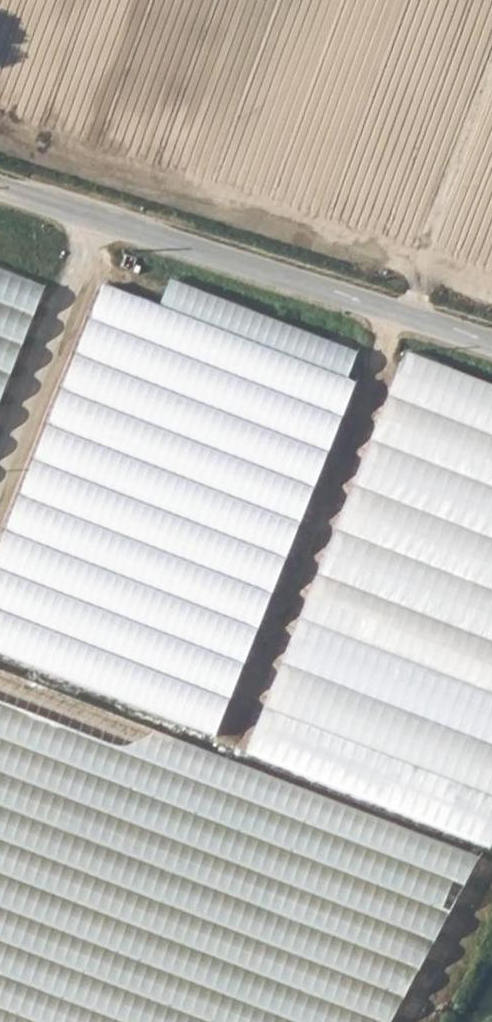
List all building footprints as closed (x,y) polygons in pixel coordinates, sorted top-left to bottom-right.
[(355,357),(123,266),(106,310),(338,402),(355,357)] [(46,287),(0,269),(0,403),(46,287)] [(327,460),(344,416),(92,318),(75,362),(327,460)] [(407,353),(246,754),(490,850),(491,847),(491,386),(407,353)] [(305,515),(322,471),(71,372),(53,417),(305,515)] [(301,526),(49,427),(32,471),(284,570),(301,526)] [(262,624),(279,580),(27,483),(10,527),(262,624)] [(258,636),(6,537),(0,552),(0,585),(240,680),(258,636)] [(237,690),(0,598),(0,649),(220,734),(237,690)] [(479,858),(0,671),(0,1021),(391,1021),(479,858)]
